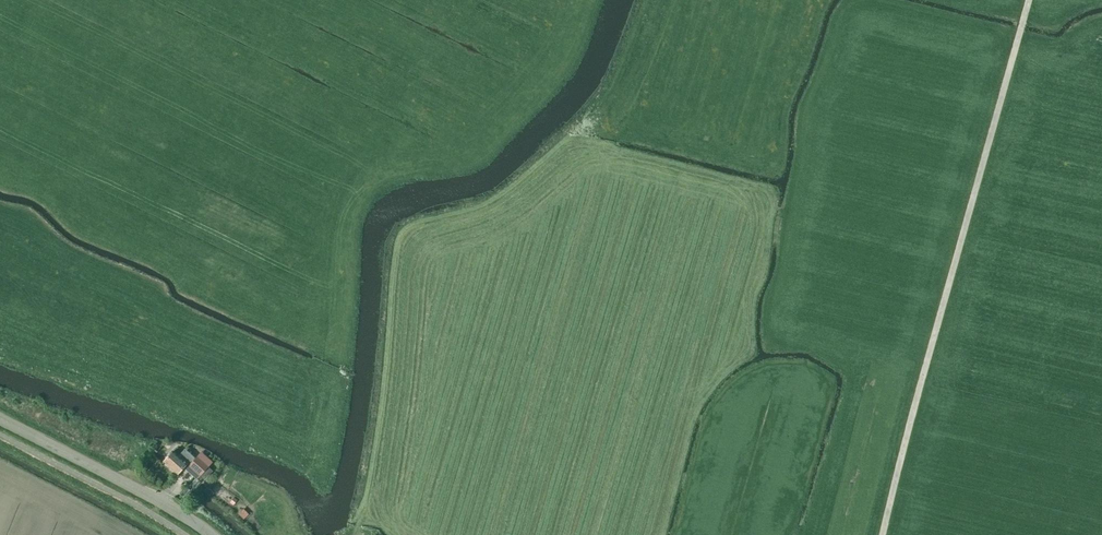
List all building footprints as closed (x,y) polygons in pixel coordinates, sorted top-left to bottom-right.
[(164,461),(178,473),(188,462),(179,455),(174,450),(164,461)] [(184,450),(183,451),(179,455),(188,462),(201,474),(208,466),(194,453),(191,456),(184,450)] [(234,508),(239,501),(221,487),(215,494),(234,508)] [(245,507),(242,503),(240,505),(238,506),(242,510),(238,513),(244,519),(249,514),(244,508),(245,507)]
